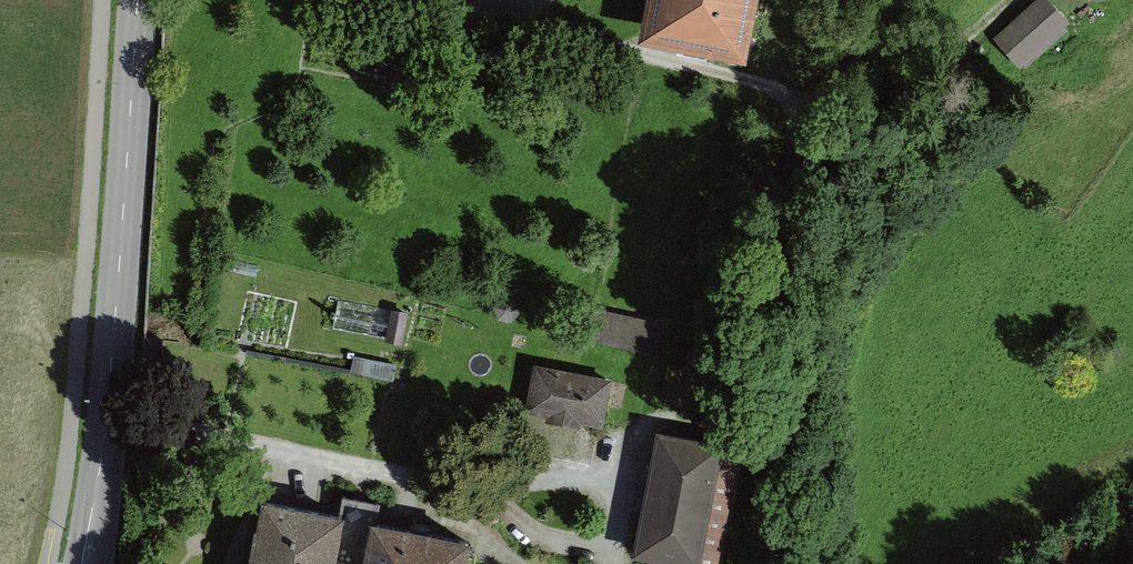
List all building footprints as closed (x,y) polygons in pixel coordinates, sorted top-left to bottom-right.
[(642,42),(742,59),(752,0),(650,0),(642,42)] [(1041,0),(1040,0),(994,41),(1022,72),(1069,31),(1041,0)] [(503,293),(493,303),(497,318),(511,321),(522,310),(517,296),(503,293)] [(569,333),(656,352),(663,320),(576,302),(569,333)] [(405,313),(390,310),(384,343),(399,345),(405,313)] [(350,358),(347,376),(392,384),(396,366),(350,358)] [(593,377),(536,366),(528,413),(585,423),(593,377)] [(657,436),(631,554),(675,563),(713,563),(738,454),(657,436)] [(261,503),(249,563),(334,563),(342,518),(261,503)] [(371,525),(364,563),(461,563),(465,541),(371,525)]
